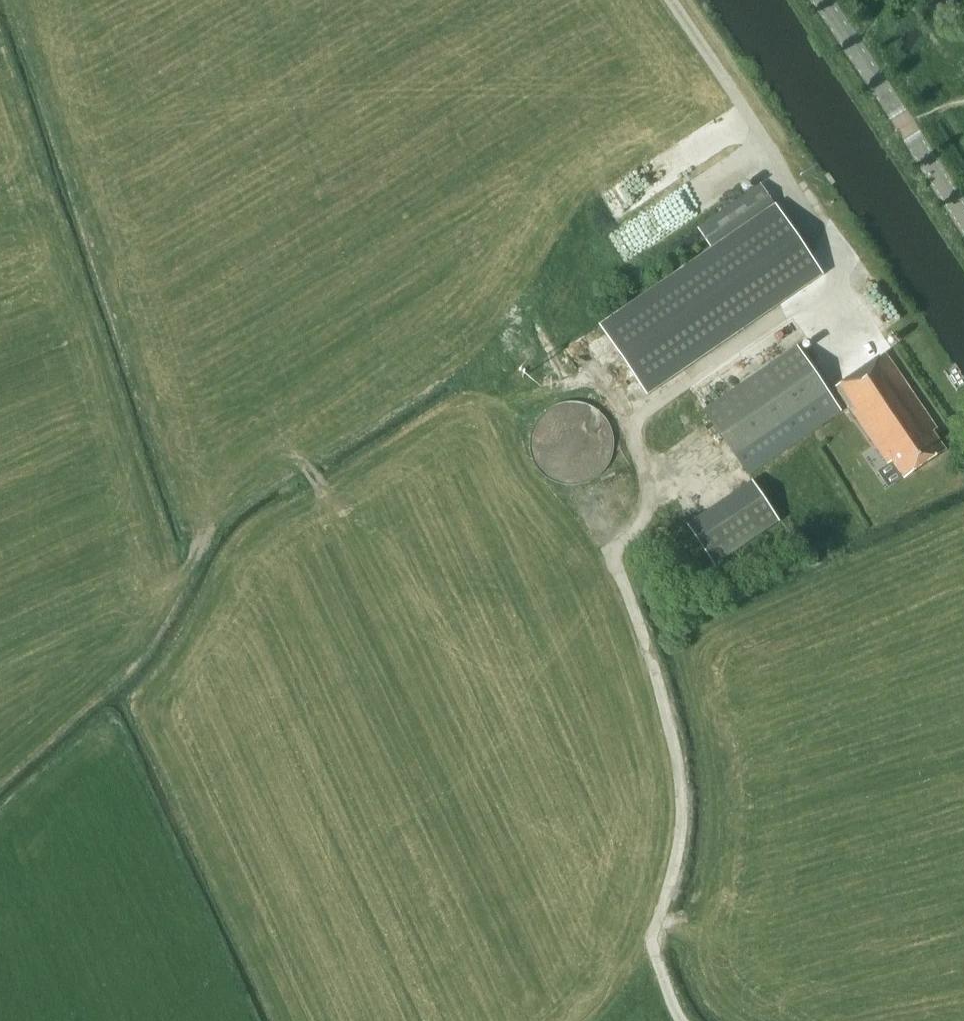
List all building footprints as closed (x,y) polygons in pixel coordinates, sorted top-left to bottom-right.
[(822,274),(761,183),(697,227),(711,248),(599,324),(647,394),(822,274)] [(797,345),(702,409),(747,474),(841,410),(797,345)] [(886,353),(837,387),(891,467),(896,464),(905,478),(946,450),(934,432),(938,429),(886,353)] [(571,485),(586,484),(599,479),(609,470),(617,457),(620,444),(618,430),(612,417),(602,407),(591,400),(579,398),(566,399),(554,404),(544,412),(537,422),(533,434),(533,448),(537,462),(546,473),(558,481),(571,485)] [(781,521),(753,479),(686,524),(715,566),(781,521)]
